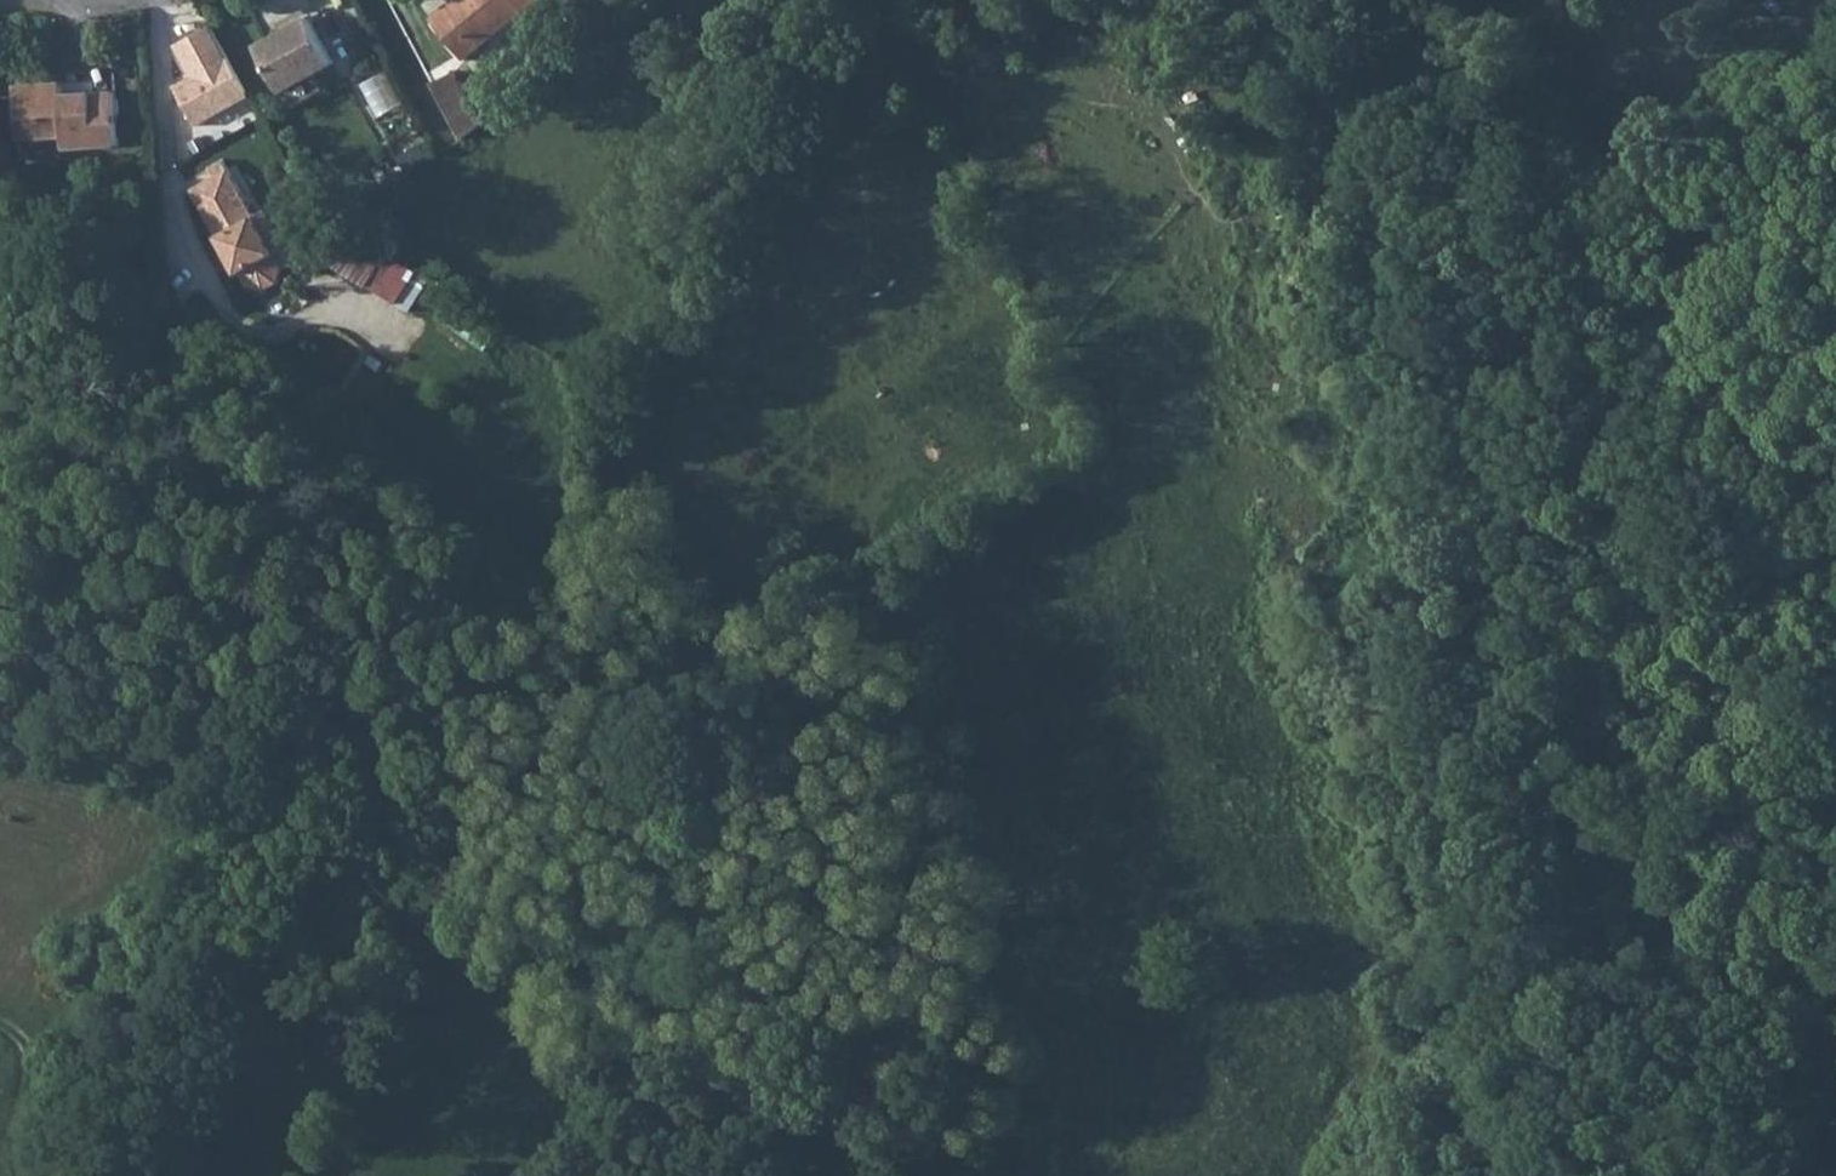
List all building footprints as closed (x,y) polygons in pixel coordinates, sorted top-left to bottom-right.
[(437,21),(469,61),(543,3),(541,0),(464,0),(437,21)] [(310,19),(257,49),(293,110),(325,90),(316,73),(334,62),(310,19)] [(257,94),(217,21),(179,43),(198,74),(182,84),(204,125),(257,94)] [(448,103),(467,137),(486,122),(458,69),(436,81),(448,103)] [(70,78),(24,80),(25,134),(69,132),(69,145),(125,143),(124,89),(70,91),(70,78)] [(216,176),(210,180),(218,230),(243,272),(246,270),(252,282),(256,283),(265,277),(286,262),(279,250),(258,214),(225,159),(211,167),(216,176)] [(210,180),(194,189),(218,230),(210,180)] [(267,209),(258,214),(279,250),(289,244),(267,209)] [(361,239),(345,267),(377,285),(393,257),(361,239)] [(399,254),(378,288),(404,303),(424,269),(399,254)] [(265,277),(256,283),(267,287),(281,279),(286,263),(286,262),(265,277)] [(422,308),(437,283),(423,275),(409,300),(422,308)]
